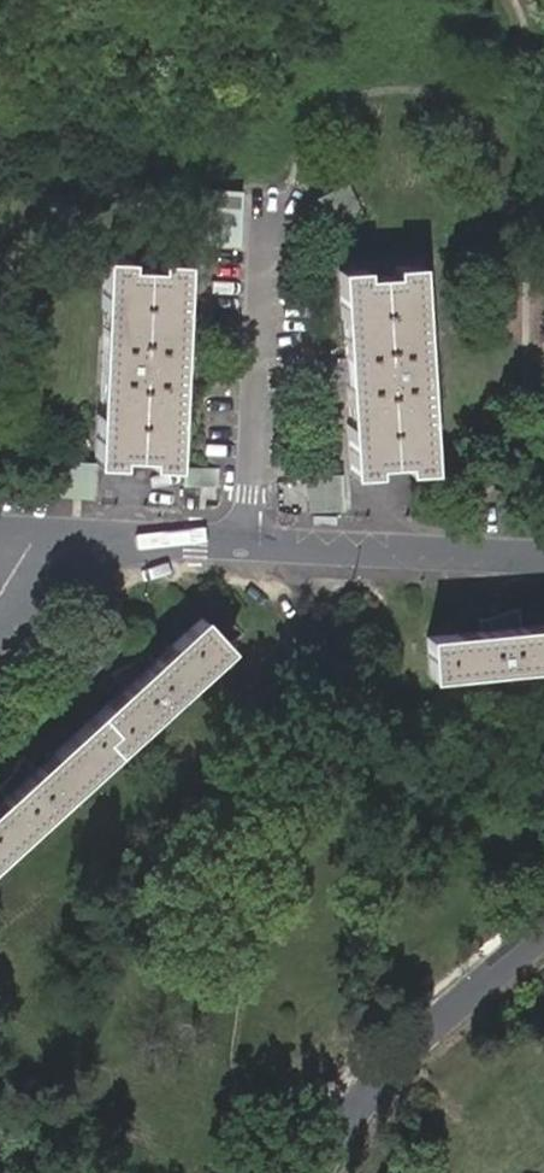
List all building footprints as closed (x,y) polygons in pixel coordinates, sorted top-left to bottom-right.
[(346,187),(314,201),(328,234),(361,220),(346,187)] [(240,200),(203,198),(201,252),(238,253),(240,200)] [(101,269),(93,467),(118,468),(118,459),(150,461),(149,469),(175,470),(182,273),(156,272),(155,281),(125,279),(124,270),(101,269)] [(425,471),(414,269),(388,270),(389,277),(361,278),(361,272),(335,272),(346,474),(371,473),(371,465),(401,464),(401,472),(425,471)] [(58,464),(56,502),(92,504),(93,467),(58,464)] [(218,490),(219,473),(184,471),(183,488),(218,490)] [(470,614),(470,627),(512,624),(510,603),(488,612),(470,614)] [(197,610),(159,644),(130,669),(33,758),(4,785),(0,788),(0,844),(225,641),(197,610)] [(470,627),(423,631),(427,670),(543,661),(543,622),(512,624),(470,627)] [(4,785),(33,758),(21,744),(3,770),(0,772),(0,781),(4,785)]
